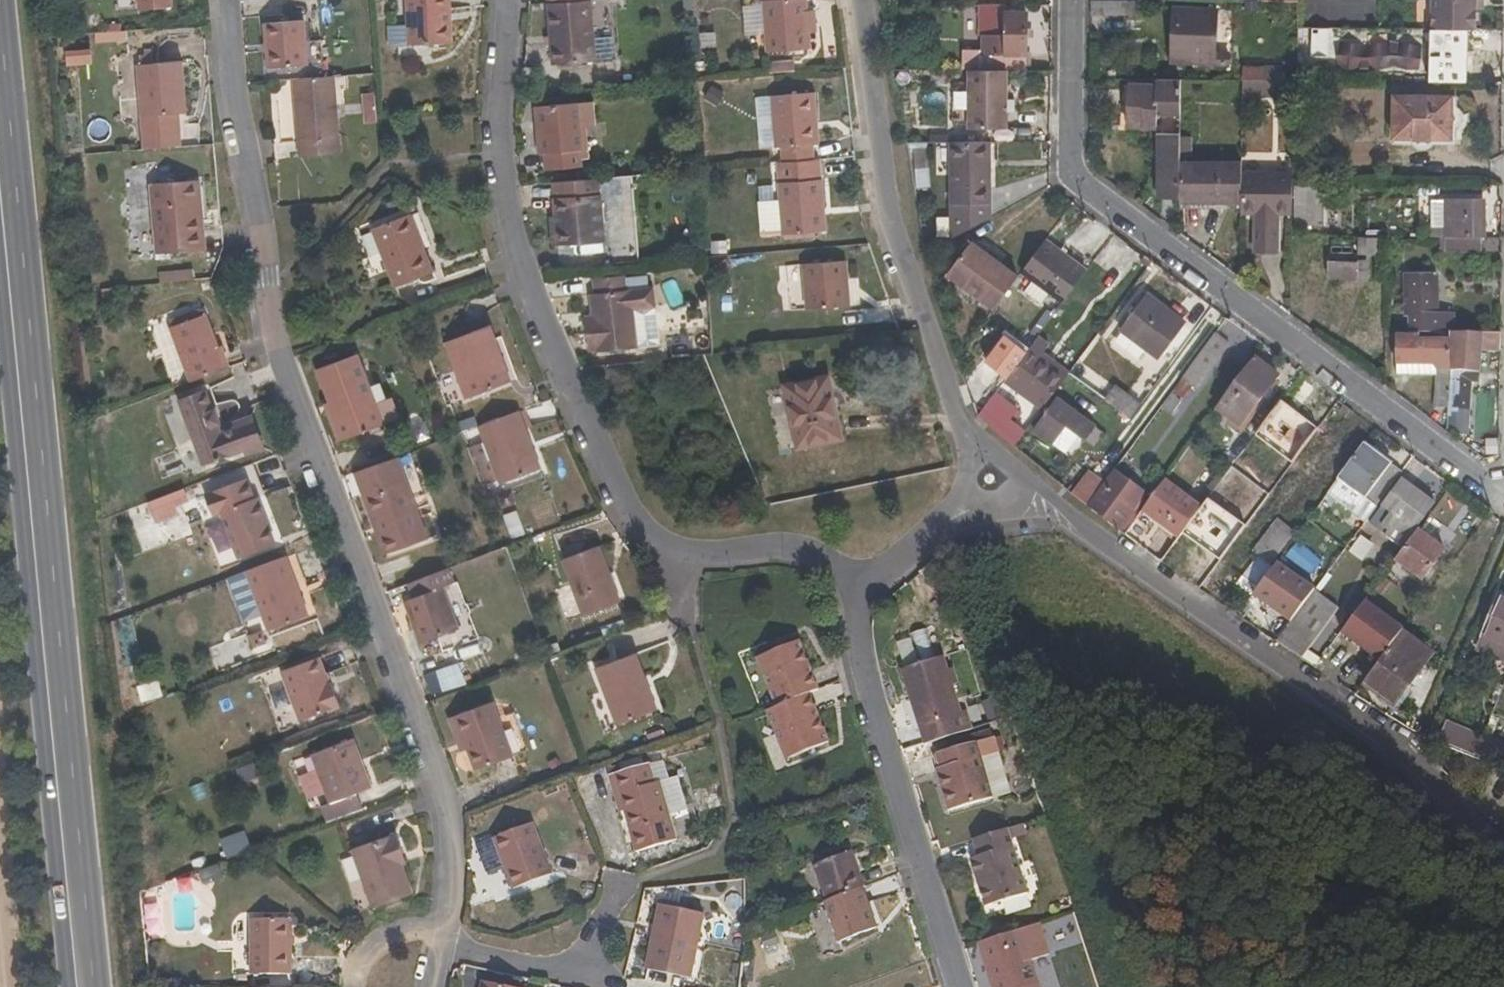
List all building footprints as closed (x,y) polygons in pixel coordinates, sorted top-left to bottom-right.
[(409,46),(452,44),(450,0),(406,0),(409,46)] [(765,53),(807,51),(803,0),(760,0),(765,53)] [(1426,15),(1412,15),(1412,30),(1469,31),(1469,9),(1469,0),(1426,0),(1426,15)] [(552,4),(548,4),(551,37),(556,37),(557,63),(595,61),(591,1),(589,1),(552,4)] [(964,53),(953,52),(952,71),(969,71),(1006,71),(1025,71),(1026,11),(1003,11),(1003,6),(977,6),(976,38),(982,38),(982,49),(964,49),(964,53)] [(1227,52),(1216,52),(1216,10),(1173,9),(1172,59),(1192,59),(1196,61),(1196,64),(1227,64),(1227,52)] [(306,20),(263,23),(266,69),(322,65),(321,40),(307,41),(306,20)] [(100,25),(99,40),(124,42),(125,27),(100,25)] [(1297,28),(1297,42),(1318,42),(1318,29),(1297,28)] [(1341,41),(1336,55),(1346,71),(1396,67),(1399,72),(1418,72),(1422,47),(1401,42),(1365,44),(1341,41)] [(94,49),(67,52),(68,67),(95,65),(94,49)] [(1317,66),(1318,50),(1297,49),(1297,65),(1317,66)] [(136,64),(142,148),(175,146),(172,113),(178,112),(177,92),(185,92),(183,61),(136,64)] [(1243,81),(1264,81),(1264,66),(1243,66),(1243,81)] [(1006,71),(969,71),(969,128),(1005,128),(1006,71)] [(534,88),(536,73),(524,72),(521,87),(534,88)] [(298,158),(342,153),(336,76),(292,80),(298,158)] [(1128,129),(1154,129),(1154,116),(1178,116),(1179,80),(1129,79),(1128,129)] [(1243,81),(1242,81),(1242,98),(1292,98),(1292,81),(1264,81),(1243,81)] [(186,112),(185,92),(177,92),(178,112),(186,112)] [(274,92),(273,119),(285,119),(286,93),(274,92)] [(362,95),(366,123),(381,122),(377,93),(362,95)] [(781,163),(811,160),(810,145),(808,121),(814,121),(812,93),(769,97),(774,147),(780,147),(781,163)] [(1449,139),(1450,96),(1393,95),(1393,138),(1449,139)] [(579,152),(576,106),(539,108),(542,135),(536,136),(537,155),(542,155),(543,170),(575,167),(574,152),(579,152)] [(534,108),(536,136),(542,135),(539,108),(534,108)] [(816,144),(814,121),(808,121),(810,145),(816,144)] [(1157,135),(1156,197),(1178,197),(1178,161),(1178,135),(1157,135)] [(948,204),(992,205),(991,141),(948,142),(948,204)] [(930,188),(927,148),(913,149),(916,188),(930,188)] [(781,163),(775,163),(782,234),(818,231),(816,208),(822,207),(818,160),(811,160),(781,163)] [(1242,170),(1242,161),(1178,161),(1178,197),(1178,206),(1241,206),(1242,170)] [(1279,253),(1279,217),(1291,217),(1291,183),(1291,171),(1242,170),(1241,206),(1241,216),(1252,216),(1252,253),(1279,253)] [(559,245),(604,242),(599,178),(554,182),(557,216),(559,245)] [(151,184),(156,254),(205,250),(202,227),(196,228),(192,180),(151,184)] [(198,180),(192,180),(196,228),(202,227),(198,180)] [(1329,227),(1329,188),(1302,188),(1301,217),(1311,217),(1311,226),(1329,227)] [(1443,237),(1480,238),(1481,199),(1442,199),(1442,201),(1433,201),(1432,228),(1443,228),(1443,237)] [(822,207),(816,208),(818,231),(824,231),(822,207)] [(406,216),(417,245),(422,243),(411,214),(406,216)] [(406,216),(372,228),(394,288),(433,272),(422,243),(417,245),(406,216)] [(559,245),(557,216),(551,216),(553,246),(559,245)] [(1443,237),(1439,237),(1439,252),(1480,253),(1480,238),(1443,237)] [(1045,239),(1020,273),(1032,281),(1023,293),(1038,305),(1048,292),(1061,303),(1087,270),(1045,239)] [(992,311),(1019,275),(972,240),(945,277),(992,311)] [(1366,281),(1367,261),(1327,260),(1327,280),(1366,281)] [(846,280),(845,262),(803,264),(807,308),(843,305),(841,280),(846,280)] [(158,275),(158,284),(192,281),(191,271),(158,275)] [(1402,317),(1407,318),(1407,332),(1450,333),(1454,333),(1455,315),(1436,315),(1437,276),(1403,274),(1402,317)] [(625,290),(623,276),(595,278),(597,293),(592,294),(595,323),(587,323),(589,350),(597,350),(597,352),(659,345),(654,286),(625,290)] [(1195,330),(1146,294),(1118,332),(1168,368),(1195,330)] [(170,322),(172,327),(204,316),(202,311),(170,322)] [(172,327),(171,328),(191,382),(225,370),(206,315),(204,316),(172,327)] [(444,342),(464,399),(512,382),(491,325),(444,342)] [(1470,369),(1463,369),(1464,346),(1499,347),(1500,334),(1454,333),(1450,333),(1449,341),(1447,410),(1470,411),(1471,384),(1479,384),(1479,369),(1470,369)] [(1006,379),(1003,383),(1043,412),(1067,379),(1039,358),(1044,351),(1050,344),(1038,334),(1025,353),(1006,379)] [(1215,334),(1182,379),(1194,389),(1228,344),(1215,334)] [(1397,334),(1396,366),(1434,367),(1434,375),(1434,409),(1447,410),(1449,341),(1419,340),(1417,335),(1397,334)] [(1006,379),(1025,353),(1005,337),(985,364),(1006,379)] [(1039,358),(1067,379),(1070,375),(1072,372),(1044,351),(1039,358)] [(383,424),(356,355),(315,370),(328,404),(342,440),(383,424)] [(1240,428),(1279,376),(1253,357),(1214,409),(1240,428)] [(1396,375),(1434,375),(1434,367),(1396,366),(1396,375)] [(798,446),(839,438),(835,420),(827,379),(786,387),(798,446)] [(1182,379),(1176,388),(1189,397),(1194,389),(1182,379)] [(1141,404),(1116,385),(1103,400),(1130,420),(1141,404)] [(1018,410),(997,390),(977,417),(988,426),(1017,450),(1028,434),(1010,418),(1018,410)] [(217,408),(210,392),(205,394),(210,411),(217,408)] [(180,402),(204,467),(245,453),(236,430),(236,429),(219,435),(216,428),(220,427),(215,414),(212,414),(210,411),(205,394),(180,402)] [(1059,396),(1036,428),(1054,441),(1065,426),(1083,441),(1096,423),(1059,396)] [(1169,397),(1149,425),(1161,434),(1182,406),(1169,397)] [(342,440),(328,404),(322,406),(335,443),(342,440)] [(521,410),(477,426),(499,485),(543,469),(521,410)] [(843,419),(835,420),(839,438),(847,436),(843,419)] [(255,424),(236,430),(245,453),(263,446),(255,424)] [(1364,444),(1338,479),(1375,507),(1401,473),(1364,444)] [(391,552),(429,538),(397,456),(363,468),(372,493),(365,496),(376,527),(381,526),(391,552)] [(200,483),(212,515),(221,512),(223,517),(238,557),(270,545),(266,533),(271,531),(258,497),(254,499),(241,467),(200,483)] [(365,496),(372,493),(363,468),(356,471),(365,496)] [(1141,511),(1151,497),(1116,471),(1098,496),(1089,508),(1124,534),(1141,511)] [(1403,478),(1369,523),(1401,546),(1434,502),(1403,478)] [(1098,496),(1077,479),(1067,490),(1089,508),(1098,496)] [(1195,515),(1201,507),(1163,479),(1151,497),(1141,511),(1178,538),(1183,530),(1195,515)] [(520,511),(505,515),(511,539),(526,535),(520,511)] [(223,517),(221,512),(212,515),(214,521),(223,517)] [(1209,565),(1228,540),(1195,515),(1183,530),(1199,542),(1191,552),(1209,565)] [(1277,518),(1252,551),(1259,556),(1270,564),(1294,530),(1277,518)] [(386,554),(391,552),(381,526),(376,527),(386,554)] [(1421,579),(1444,550),(1418,530),(1396,560),(1421,579)] [(271,531),(266,533),(270,545),(275,543),(271,531)] [(1365,563),(1377,546),(1362,535),(1350,553),(1365,563)] [(1298,543),(1288,560),(1313,576),(1324,559),(1298,543)] [(602,547),(562,561),(582,616),(622,602),(602,547)] [(269,632),(308,616),(286,555),(246,570),(269,632)] [(1274,567),(1270,564),(1259,556),(1243,577),(1249,581),(1259,588),(1274,567)] [(444,587),(454,583),(449,568),(406,584),(412,599),(403,602),(420,644),(461,630),(444,587)] [(1296,577),(1270,612),(1288,624),(1314,590),(1296,577)] [(1227,611),(1237,617),(1259,588),(1249,581),(1227,611)] [(1320,658),(1308,648),(1339,609),(1314,590),(1288,624),(1275,642),(1313,667),(1320,658)] [(1371,649),(1398,613),(1371,592),(1343,628),(1371,649)] [(1501,596),(1484,638),(1503,647),(1503,597),(1501,596)] [(1396,704),(1433,654),(1403,630),(1365,681),(1396,704)] [(819,689),(801,640),(755,659),(773,706),(809,693),(819,689)] [(638,653),(595,669),(615,726),(659,710),(638,653)] [(923,743),(973,728),(968,713),(964,714),(945,656),(900,670),(923,743)] [(330,686),(319,659),(283,673),(300,720),(341,705),(333,685),(330,686)] [(425,675),(432,697),(471,683),(464,661),(425,675)] [(773,706),(765,710),(783,760),(829,742),(809,693),(773,706)] [(467,750),(476,771),(528,751),(506,696),(455,716),(467,750)] [(467,750),(455,716),(448,718),(460,752),(467,750)] [(1438,742),(1476,757),(1481,743),(1466,737),(1469,730),(1446,720),(1438,742)] [(992,731),(969,737),(971,744),(978,742),(994,737),(992,731)] [(348,741),(359,772),(364,769),(353,739),(348,741)] [(359,772),(348,741),(314,753),(332,802),(371,788),(364,769),(359,772)] [(1481,743),(1476,757),(1503,768),(1503,749),(1482,741),(1481,743)] [(992,798),(978,742),(971,744),(935,754),(939,768),(944,783),(939,785),(946,810),(992,798)] [(657,785),(650,764),(607,776),(613,794),(617,792),(623,812),(629,834),(674,821),(662,783),(657,785)] [(934,770),(939,785),(944,783),(939,768),(934,770)] [(618,813),(623,812),(617,792),(613,794),(618,813)] [(688,816),(676,819),(682,840),(694,836),(688,816)] [(554,874),(534,823),(492,839),(511,891),(554,874)] [(1013,840),(1028,836),(1024,823),(971,839),(976,856),(969,859),(983,906),(1029,891),(1013,840)] [(246,831),(221,841),(228,859),(253,849),(246,831)] [(351,849),(373,908),(413,892),(402,864),(399,855),(403,853),(396,832),(351,849)] [(850,852),(856,869),(862,868),(856,850),(850,852)] [(856,869),(850,852),(812,866),(825,902),(863,888),(856,869)] [(837,942),(877,928),(869,907),(863,888),(825,902),(823,902),(837,942)] [(653,933),(660,934),(666,905),(659,903),(653,933)] [(653,933),(646,968),(690,979),(704,914),(666,905),(660,934),(653,933)] [(875,905),(869,907),(877,928),(881,926),(875,905)] [(293,974),(293,919),(250,918),(250,973),(293,974)] [(1042,984),(1024,929),(976,943),(990,986),(1033,986),(1042,984)]
